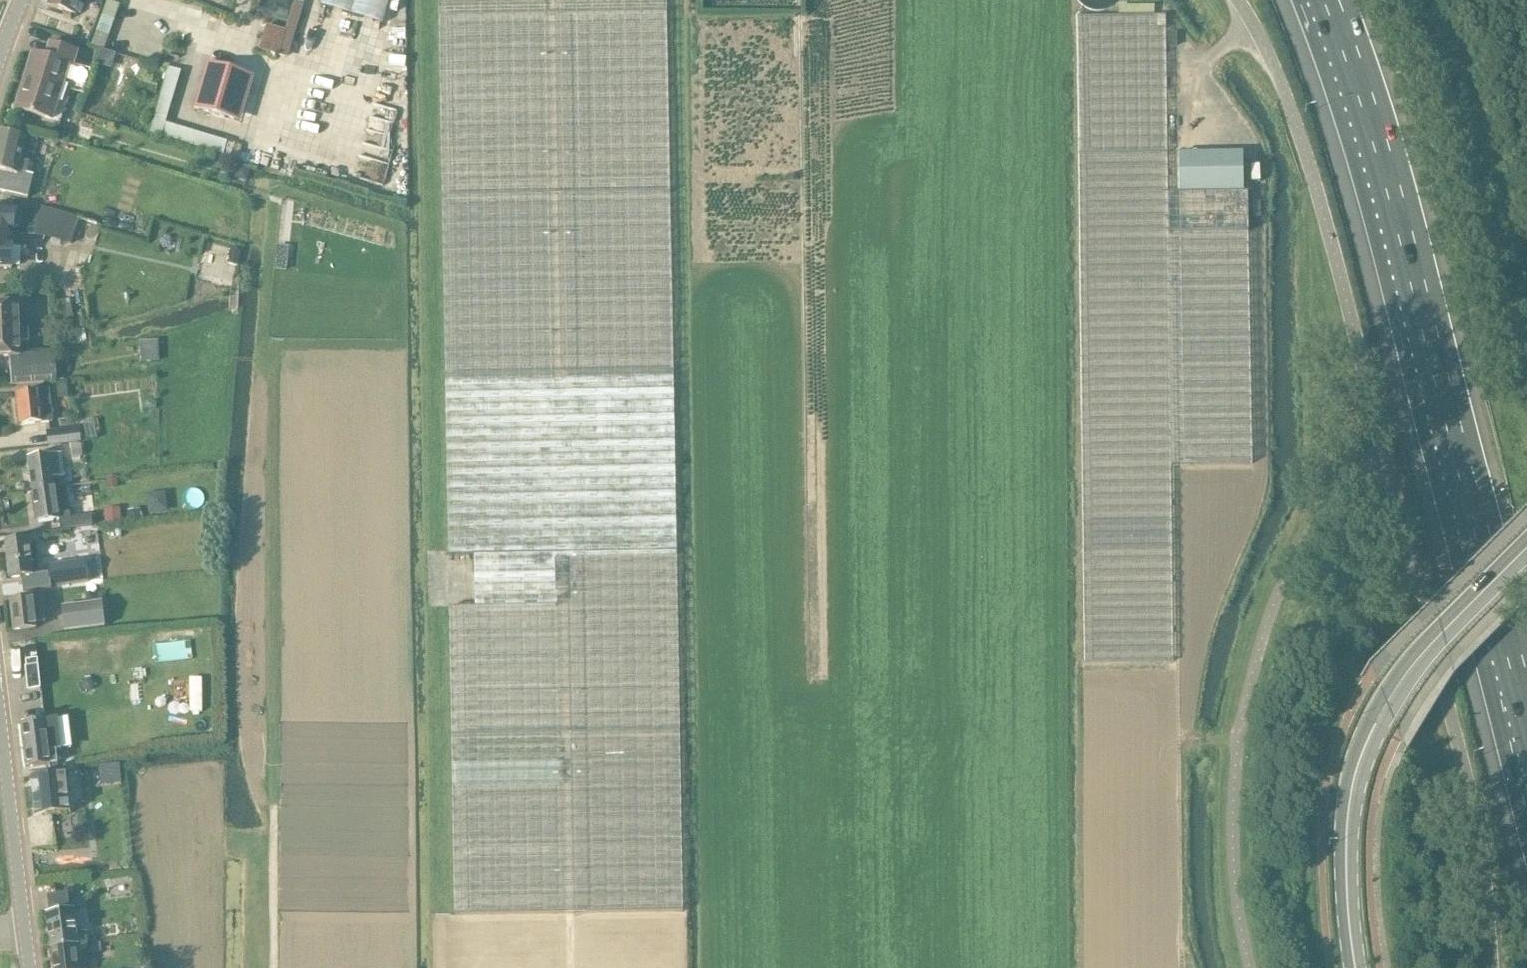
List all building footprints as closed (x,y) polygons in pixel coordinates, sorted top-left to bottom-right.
[(82,0),(51,0),(49,6),(65,12),(63,16),(71,19),(72,15),(76,16),(82,0)] [(121,4),(111,0),(107,0),(97,30),(110,35),(121,4)] [(226,13),(242,18),(245,6),(263,12),(267,0),(230,0),(226,13)] [(669,144),(666,0),(436,0),(448,553),(474,553),(475,605),(449,606),(449,914),(678,911),(669,144)] [(1253,464),(1248,193),(1244,193),(1243,153),(1179,154),(1180,194),(1168,194),(1166,16),(1077,18),(1084,663),(1174,662),(1171,465),(1253,464)] [(51,119),(68,65),(72,67),(77,52),(51,44),(47,56),(34,52),(17,108),(51,119)] [(116,54),(100,49),(96,64),(111,69),(116,54)] [(242,122),(255,75),(209,62),(196,108),(242,122)] [(60,125),(56,137),(67,140),(69,135),(67,127),(60,125)] [(28,198),(33,175),(28,173),(30,162),(21,160),(26,137),(0,131),(0,192),(28,198)] [(11,269),(14,234),(36,235),(72,244),(79,219),(37,207),(16,205),(15,210),(0,209),(0,268),(11,269)] [(233,249),(229,264),(237,266),(241,251),(233,249)] [(19,330),(18,304),(0,305),(0,331),(19,330)] [(10,358),(13,384),(56,381),(55,361),(54,351),(20,353),(20,342),(29,342),(29,330),(19,330),(0,331),(0,358),(10,358)] [(68,398),(66,382),(57,383),(58,399),(68,398)] [(53,421),(49,391),(16,395),(20,425),(53,421)] [(81,441),(79,428),(48,431),(49,445),(81,441)] [(82,442),(71,443),(72,456),(82,456),(82,442)] [(64,477),(61,454),(29,458),(33,490),(55,488),(54,478),(64,477)] [(117,475),(105,476),(106,486),(118,485),(117,475)] [(65,486),(55,488),(33,490),(37,522),(59,519),(61,529),(91,526),(90,516),(69,518),(65,486)] [(118,512),(108,513),(109,522),(119,521),(118,512)] [(28,540),(6,542),(11,579),(22,578),(24,592),(51,589),(51,587),(88,582),(85,561),(48,565),(49,574),(33,576),(28,540)] [(44,622),(41,604),(37,604),(37,600),(32,600),(32,598),(11,601),(15,630),(36,628),(35,623),(44,622)] [(102,601),(63,606),(66,630),(105,625),(102,601)] [(85,680),(82,683),(83,688),(86,690),(91,690),(93,686),(93,682),(89,679),(85,680)] [(61,750),(58,720),(23,724),(28,767),(57,764),(56,751),(61,750)] [(122,761),(104,764),(105,770),(123,767),(122,761)] [(66,774),(32,777),(36,815),(70,812),(69,806),(68,789),(77,788),(75,773),(66,774)] [(77,938),(74,910),(47,913),(51,947),(87,944),(86,936),(77,938)] [(77,951),(88,950),(87,944),(51,947),(54,967),(79,967),(77,951)]
